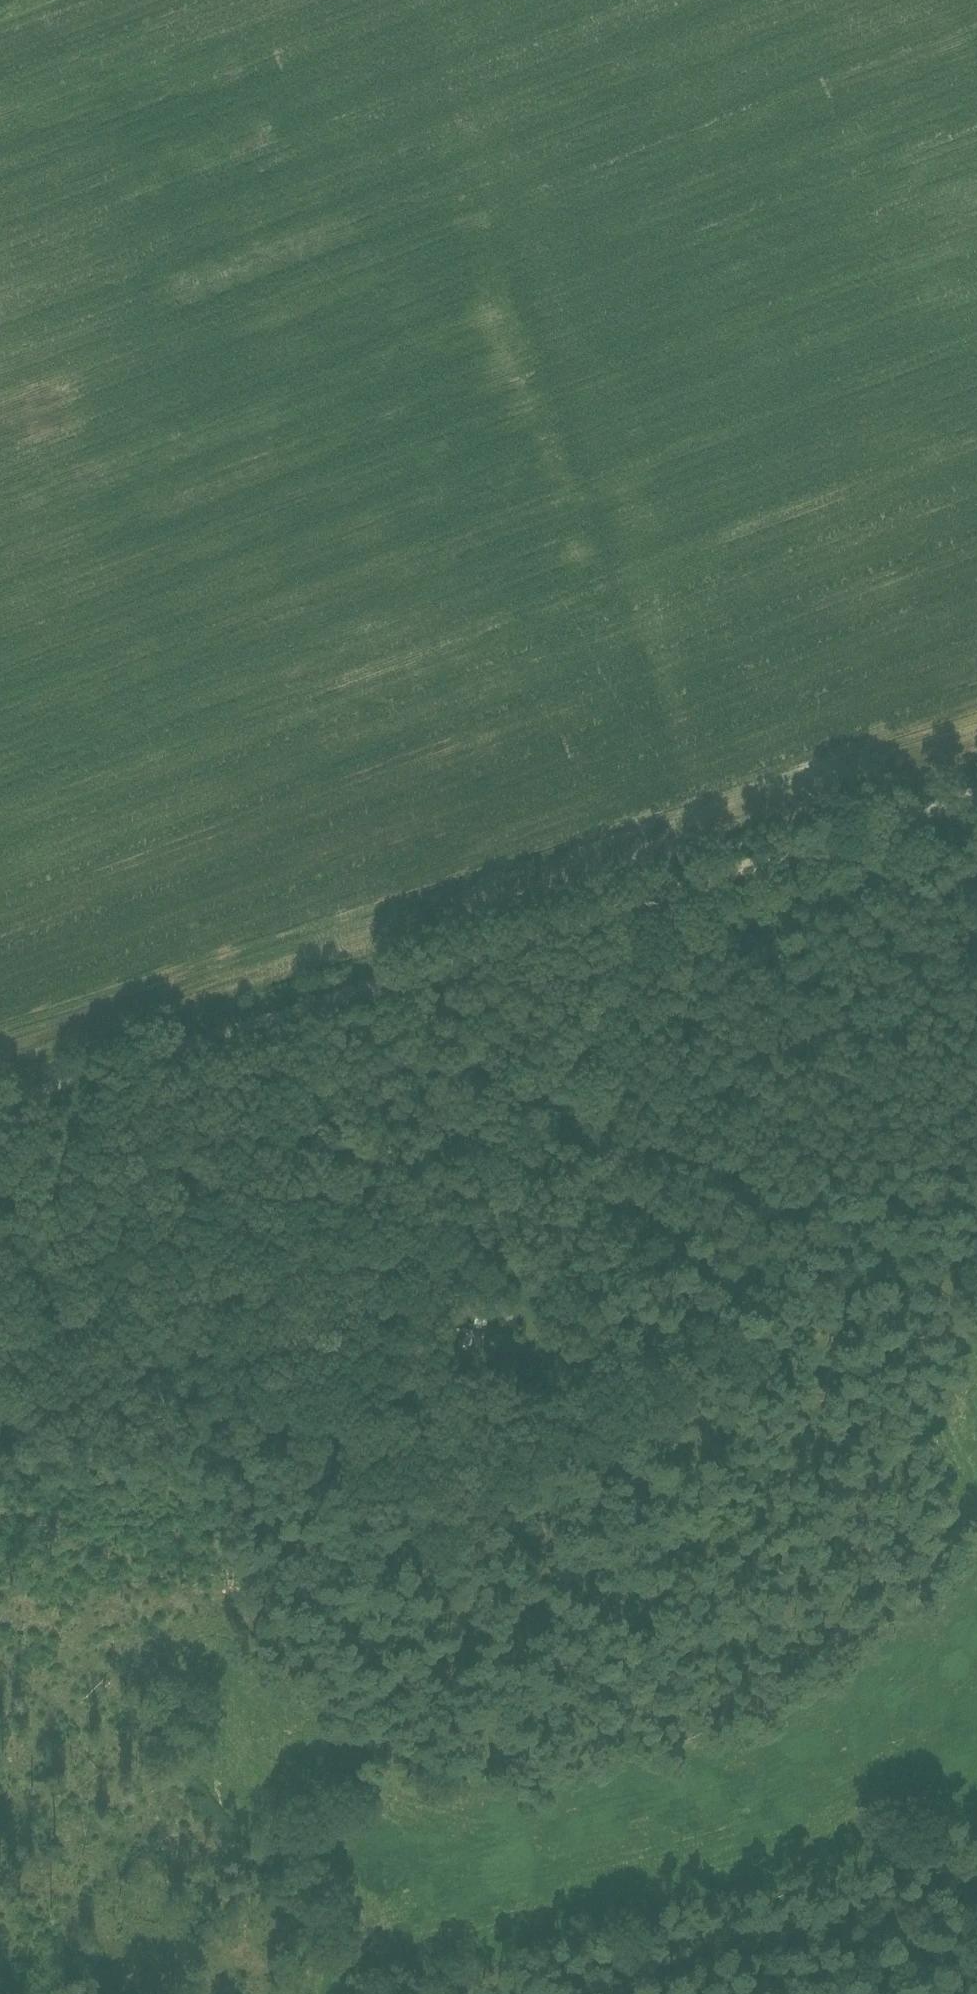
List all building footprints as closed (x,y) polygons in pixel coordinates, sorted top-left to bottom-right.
[(460,1344),(471,1345),(473,1326),(463,1324),(460,1344)]
